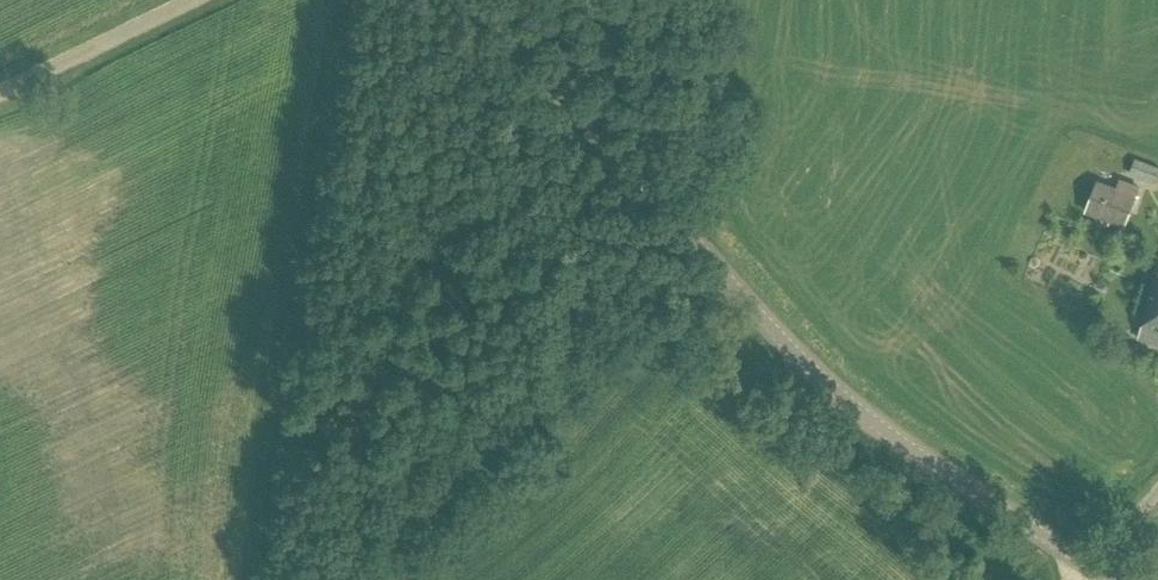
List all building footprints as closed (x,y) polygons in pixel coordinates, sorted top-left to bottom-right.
[(1157,177),(1157,167),(1134,158),(1128,174),(1156,184),(1157,177)] [(1125,225),(1139,187),(1121,180),(1118,188),(1098,181),(1087,211),(1125,225)] [(1140,338),(1157,343),(1157,275),(1140,338)]
